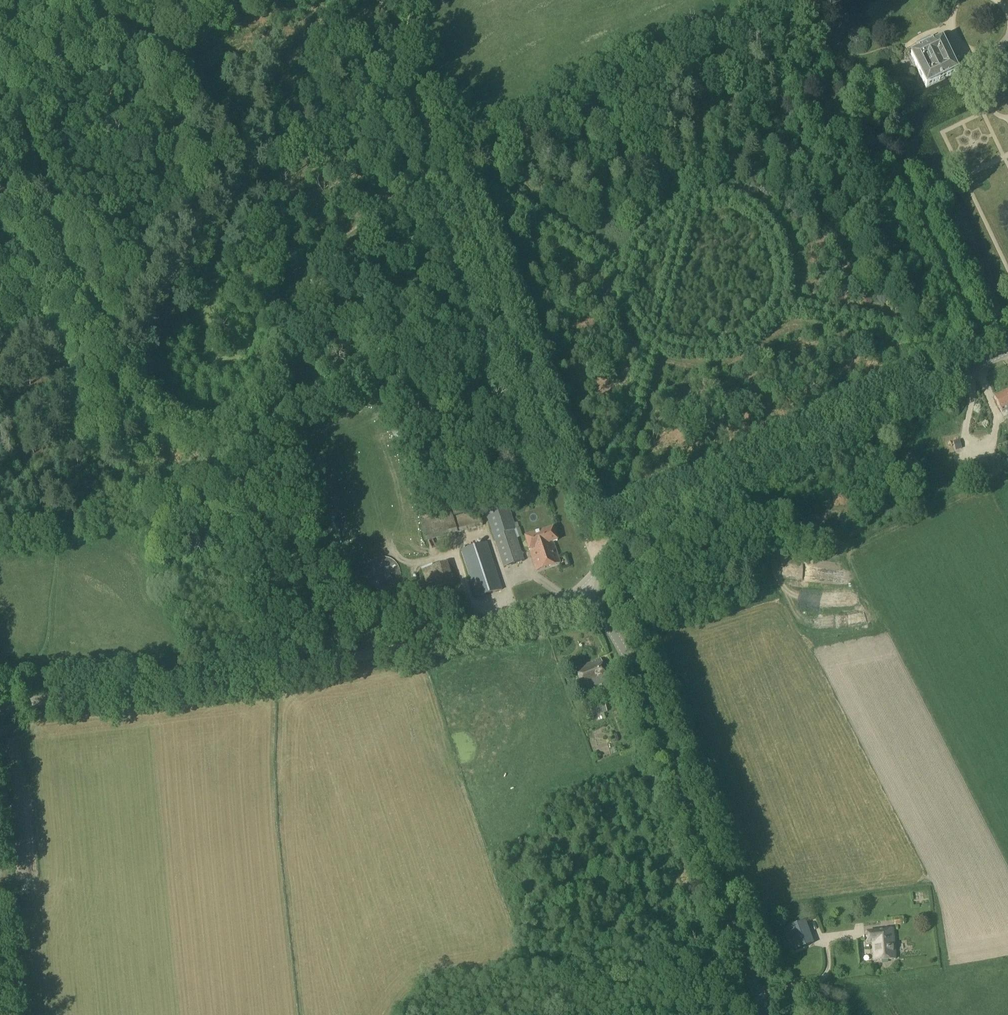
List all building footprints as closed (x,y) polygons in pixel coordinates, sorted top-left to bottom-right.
[(911,55),(926,87),(957,72),(942,40),(932,45),(930,39),(917,45),(920,51),(911,55)] [(1006,393),(994,399),(1001,414),(1007,410),(1007,397),(1006,393)] [(991,463),(994,471),(1000,469),(997,461),(991,463)] [(898,511),(894,501),(887,504),(891,514),(898,511)] [(486,513),(504,568),(524,562),(517,540),(519,539),(509,506),(486,513)] [(485,530),(483,519),(460,525),(459,519),(431,525),(435,543),(485,530)] [(530,551),(553,543),(557,542),(553,530),(526,539),(530,551)] [(553,543),(530,551),(537,572),(560,564),(553,543)] [(461,552),(477,599),(502,591),(487,544),(461,552)] [(395,578),(395,574),(395,571),(394,568),(393,566),(390,563),(387,561),(384,559),(381,559),(378,559),(375,559),(373,560),(370,562),(367,564),(366,567),(365,569),(364,572),(364,575),(364,578),(365,581),(366,583),(368,586),(371,587),(373,589),(377,590),(380,590),(382,590),(386,589),(388,587),(391,585),(392,583),(394,580),(395,578)] [(447,565),(419,574),(428,602),(456,593),(447,565)] [(576,670),(584,691),(608,681),(600,661),(576,670)] [(590,708),(593,716),(606,711),(603,703),(590,708)] [(601,725),(612,721),(610,712),(598,716),(601,725)] [(806,920),(789,929),(801,951),(818,942),(806,920)] [(867,933),(868,943),(872,943),(874,959),(894,957),(892,931),(867,933)]
